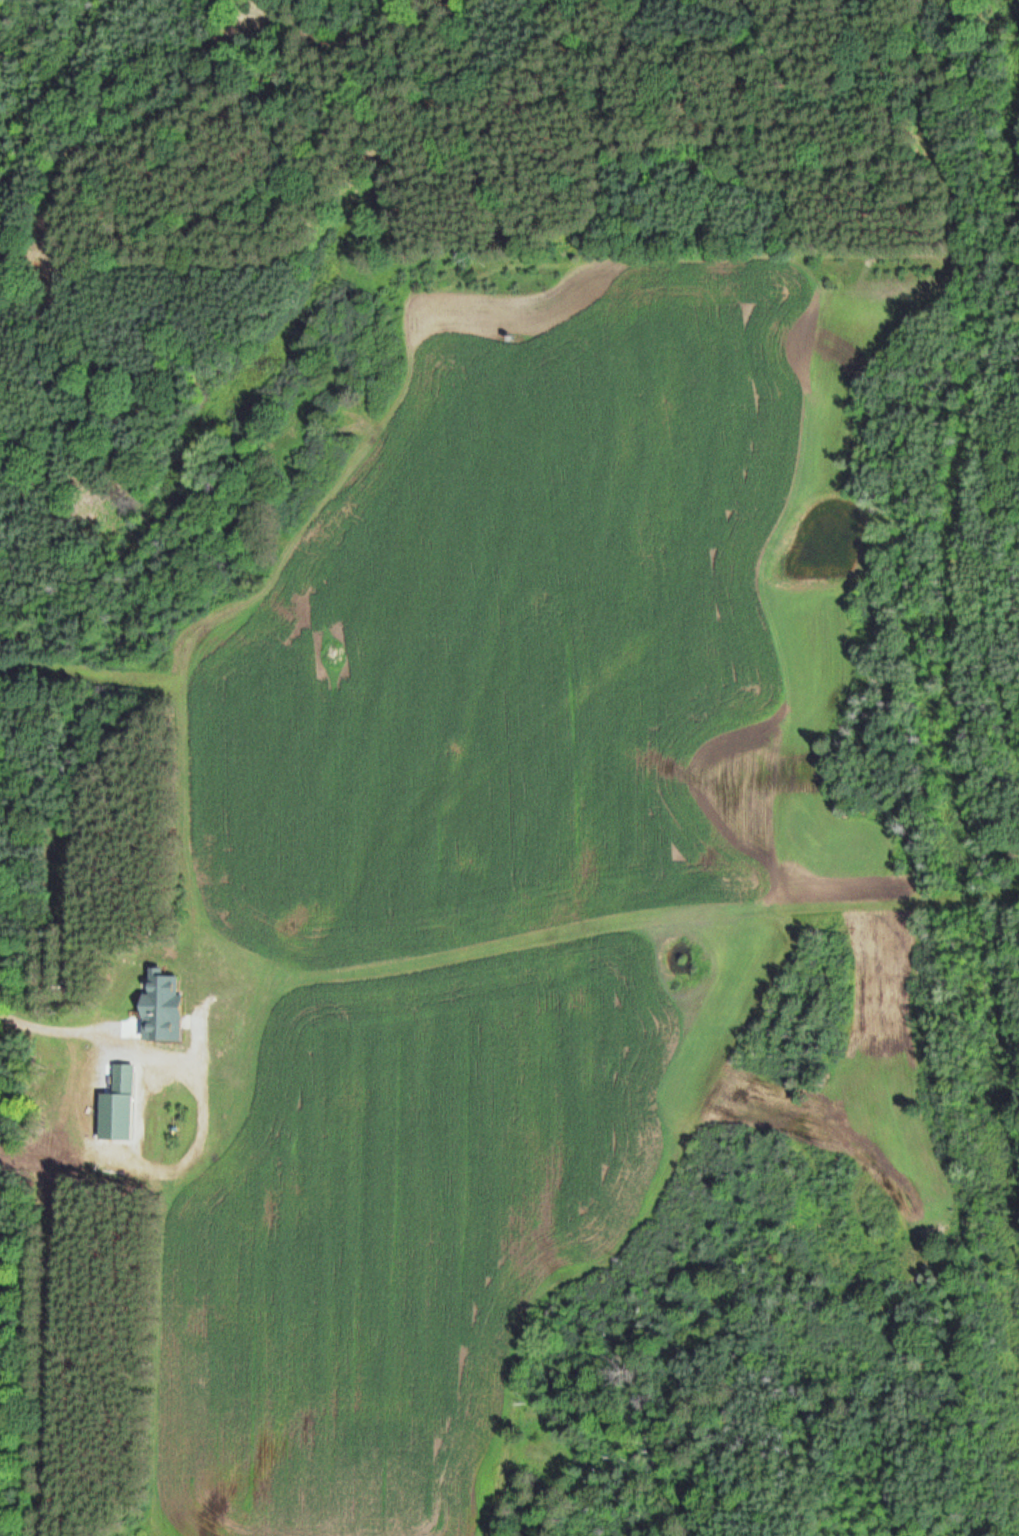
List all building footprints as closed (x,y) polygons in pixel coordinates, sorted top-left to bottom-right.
[(186,975),(156,974),(155,994),(148,994),(147,1041),(184,1042),(186,975)]
